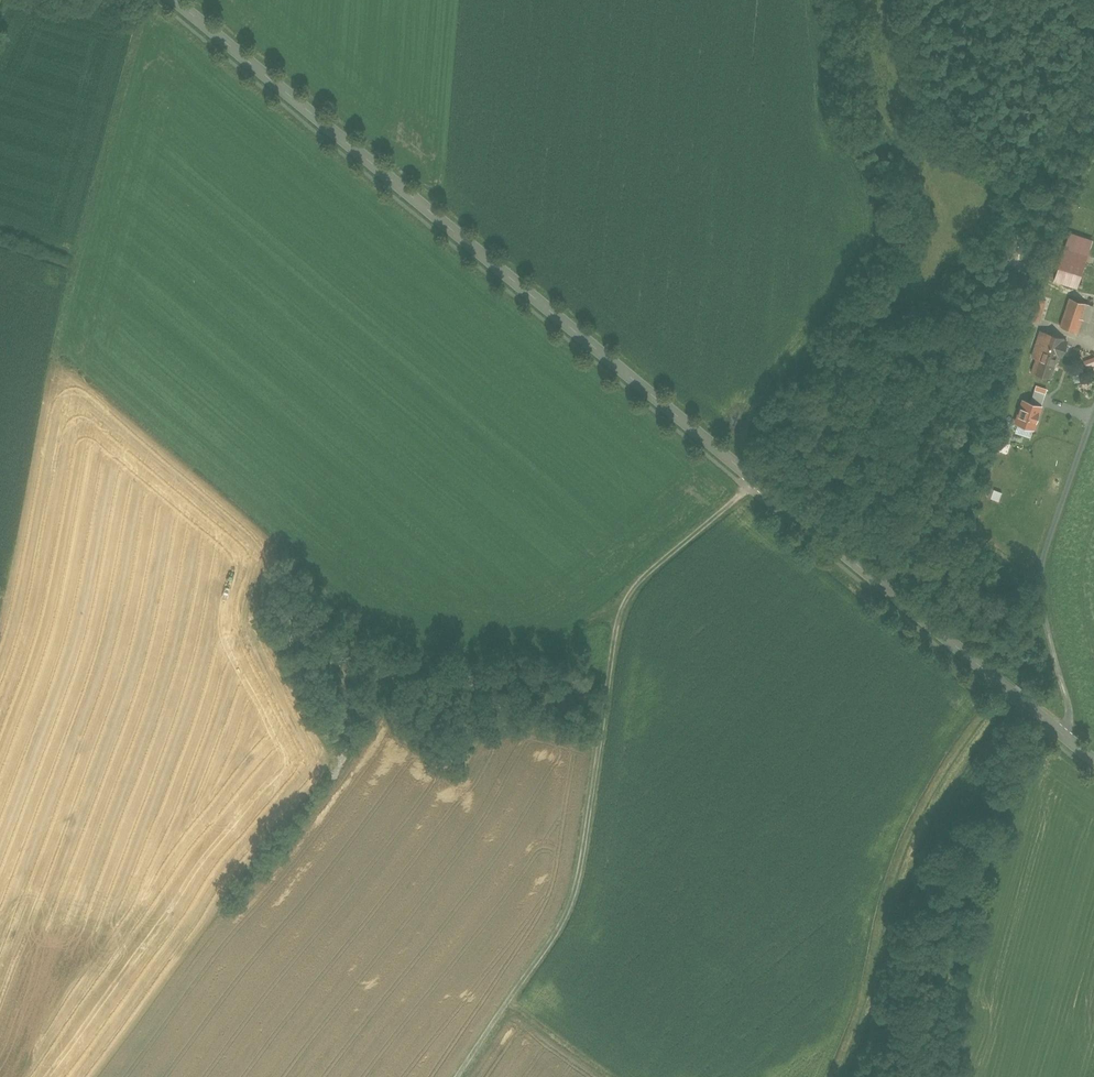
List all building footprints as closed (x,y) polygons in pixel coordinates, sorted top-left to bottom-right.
[(1062,249),(1054,280),(1077,286),(1085,255),(1062,249)] [(1038,320),(1044,298),(1033,294),(1025,316),(1038,320)] [(1083,303),(1068,299),(1060,325),(1076,330),(1083,303)] [(1059,358),(1065,339),(1037,330),(1029,356),(1035,357),(1030,372),(1050,378),(1056,357),(1059,358)] [(1093,363),(1093,358),(1093,357),(1083,361),(1085,367),(1093,363)] [(1039,402),(1044,387),(1033,383),(1028,398),(1039,402)] [(1032,428),(1040,404),(1022,398),(1014,421),(1032,428)] [(992,488),(989,497),(997,500),(1000,491),(992,488)]
